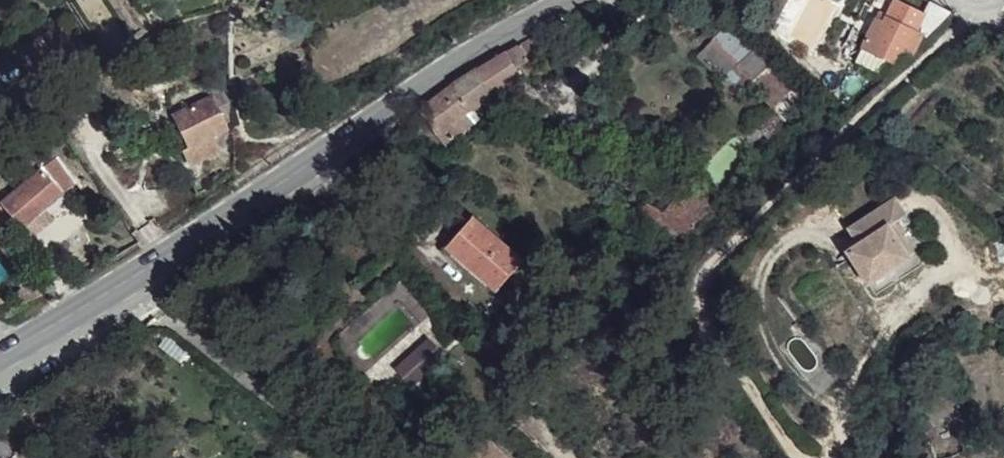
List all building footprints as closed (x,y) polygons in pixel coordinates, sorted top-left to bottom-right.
[(766,6),(779,13),(787,0),(769,0),(766,6)] [(897,66),(899,61),(904,63),(910,52),(912,53),(922,35),(925,37),(949,13),(930,4),(925,13),(898,0),(894,0),(886,16),(883,21),(876,18),(862,49),(897,66)] [(763,12),(772,27),(779,13),(766,6),(763,12)] [(886,16),(879,12),(876,18),(883,21),(886,16)] [(718,39),(739,62),(759,43),(735,18),(718,39)] [(418,107),(445,145),(474,123),(468,115),(492,96),(520,75),(516,69),(546,49),(545,47),(553,42),(546,31),(518,44),(505,51),(476,67),(452,84),(418,107)] [(770,54),(759,43),(739,62),(737,64),(752,81),(750,82),(770,104),(789,126),(814,104),(773,63),(770,54)] [(862,49),(855,62),(890,79),(897,66),(862,49)] [(173,116),(188,147),(182,149),(189,165),(218,151),(212,136),(227,129),(224,123),(230,120),(228,81),(208,91),(211,97),(173,116)] [(770,104),(752,123),(771,143),(789,126),(770,104)] [(3,206),(22,229),(78,180),(49,149),(35,163),(40,169),(0,201),(0,209),(3,206)] [(652,223),(653,223),(678,243),(714,203),(694,186),(684,196),(680,192),(661,215),(659,214),(652,223)] [(848,252),(868,284),(909,259),(889,226),(906,216),(895,199),(849,228),(859,244),(848,252)] [(619,206),(611,216),(623,225),(631,214),(619,206)] [(631,214),(643,225),(649,230),(653,223),(652,223),(635,209),(631,214)] [(449,245),(498,290),(522,260),(473,216),(449,245)] [(449,245),(445,251),(494,295),(498,290),(449,245)] [(167,335),(158,346),(180,363),(190,352),(170,335),(167,335)] [(430,339),(398,368),(413,384),(445,355),(430,339)] [(558,365),(549,377),(556,382),(565,369),(558,365)] [(493,413),(481,424),(491,433),(502,422),(493,413)] [(476,430),(485,440),(486,438),(491,433),(481,424),(476,430)] [(477,457),(507,457),(486,438),(485,440),(471,453),(477,457)]
